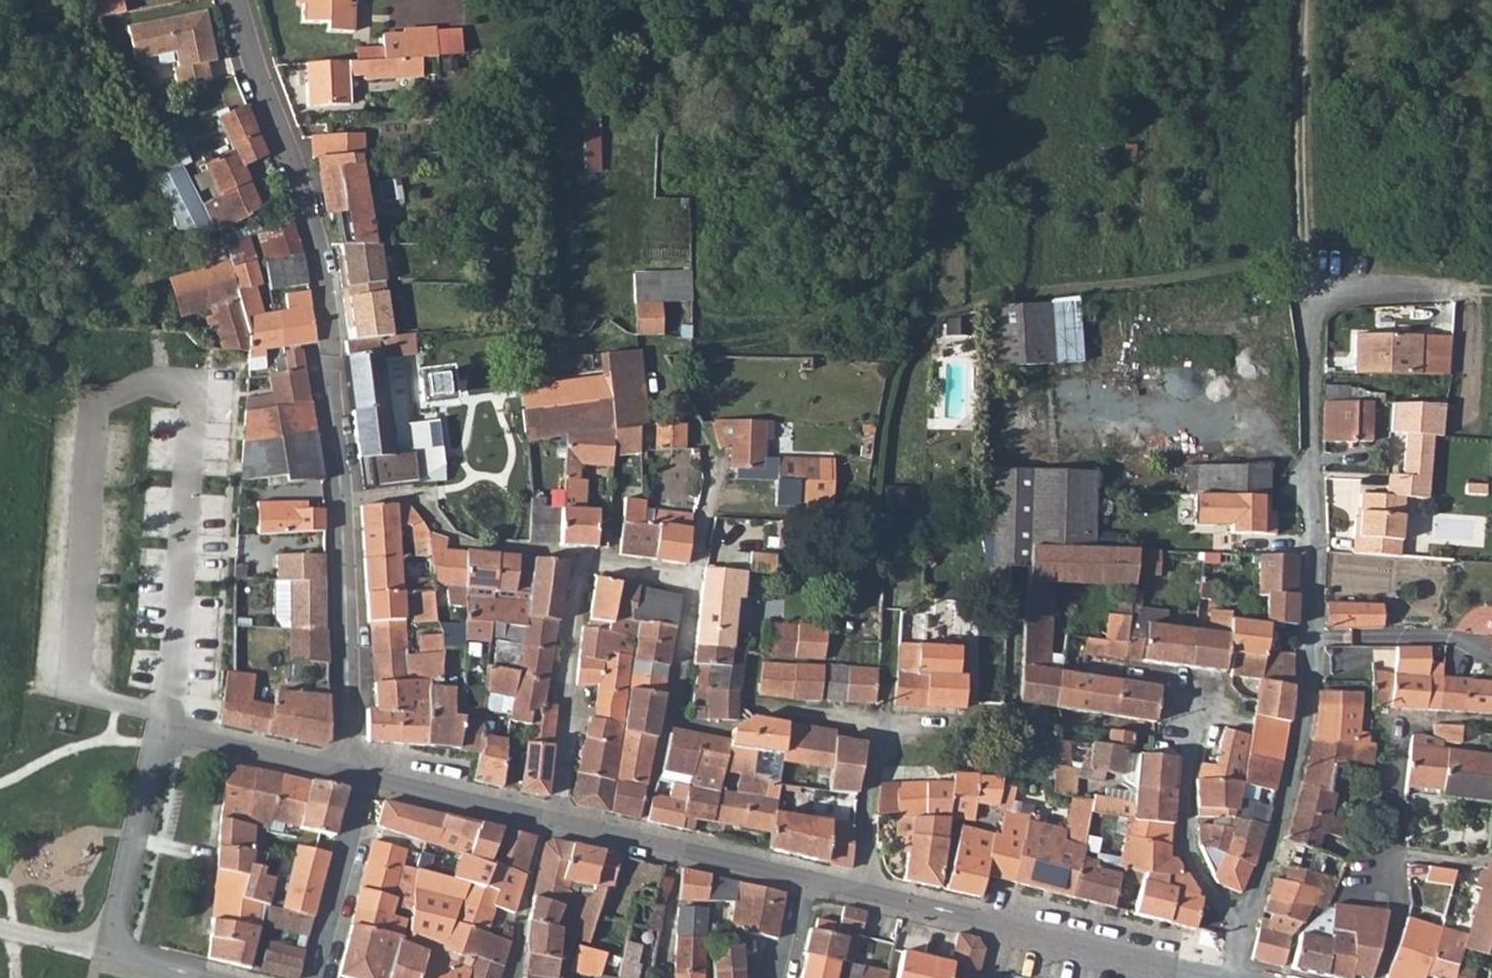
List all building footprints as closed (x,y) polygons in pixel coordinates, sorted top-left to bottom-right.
[(294,14),(294,28),(322,29),(322,36),(347,36),(349,9),(343,9),(343,0),(294,0),(294,14)] [(215,65),(202,16),(123,35),(131,68),(172,58),(177,73),(171,75),(176,92),(209,84),(205,68),(215,65)] [(378,68),(412,66),(431,65),(430,37),(399,38),(398,44),(377,45),(378,68)] [(412,66),(412,83),(431,82),(431,65),(412,66)] [(378,68),(295,73),(299,115),(341,112),(339,82),(352,81),(352,86),(412,83),(412,66),(378,68)] [(261,160),(242,110),(214,122),(227,156),(199,169),(208,193),(190,201),(208,236),(256,215),(236,170),(261,160)] [(578,172),(596,171),(595,115),(577,115),(578,172)] [(416,128),(435,127),(434,116),(415,116),(416,128)] [(305,142),(306,165),(312,165),(349,163),(355,162),(354,139),(305,142)] [(208,236),(190,201),(167,161),(146,173),(177,250),(208,236)] [(312,165),(316,180),(352,177),(349,163),(312,165)] [(316,182),(322,207),(359,205),(352,177),(316,180),(316,182)] [(329,213),(333,232),(365,231),(360,213),(351,214),(350,209),(360,208),(359,205),(322,207),(323,214),(329,213)] [(290,235),(287,224),(250,238),(261,268),(298,260),(290,235)] [(337,248),(337,249),(369,249),(365,231),(333,232),(337,248)] [(242,241),(217,252),(224,271),(232,270),(248,264),(242,241)] [(337,249),(336,249),(337,260),(339,273),(334,273),(337,292),(385,285),(379,248),(369,249),(337,249)] [(206,316),(220,360),(244,361),(247,339),(224,271),(217,252),(207,255),(211,264),(163,282),(179,326),(206,316)] [(628,270),(629,334),(659,334),(659,299),(686,299),(685,269),(628,270)] [(247,339),(244,361),(243,372),(263,368),(261,356),(280,352),(275,320),(258,323),(250,294),(256,292),(250,270),(235,274),(232,270),(224,271),(247,339)] [(304,291),(301,277),(273,280),(276,294),(304,291)] [(339,302),(386,295),(385,285),(337,292),(339,302)] [(349,333),(351,344),(393,339),(386,295),(339,302),(342,321),(347,320),(349,333)] [(295,317),(300,349),(312,347),(305,296),(281,300),(283,319),(295,317)] [(989,368),(1076,364),(1072,302),(1045,304),(1043,309),(985,312),(989,368)] [(275,320),(280,352),(296,349),(300,349),(295,317),(283,319),(275,320)] [(385,456),(385,459),(441,454),(437,421),(407,423),(399,356),(416,354),(413,335),(393,339),(351,344),(345,345),(346,357),(343,357),(357,459),(367,458),(385,456)] [(1347,376),(1441,379),(1446,337),(1349,338),(1347,376)] [(609,398),(522,410),(525,442),(553,438),(565,436),(613,430),(639,427),(648,424),(642,351),(606,354),(609,398)] [(301,379),(298,359),(296,359),(282,361),(282,368),(285,380),(301,379)] [(810,364),(798,363),(797,377),(809,377),(810,364)] [(272,369),(274,382),(285,380),(282,368),(272,369)] [(274,382),(265,383),(268,401),(270,418),(306,413),(301,379),(285,380),(274,382)] [(1316,387),(1317,404),(1350,406),(1350,388),(1316,387)] [(268,401),(241,404),(240,421),(270,418),(268,401)] [(1317,404),(1318,445),(1368,445),(1368,406),(1350,406),(1317,404)] [(1442,408),(1386,404),(1384,433),(1399,434),(1397,477),(1383,476),(1382,496),(1396,497),(1427,499),(1431,437),(1440,438),(1442,408)] [(270,418),(240,421),(238,450),(268,450),(311,445),(306,413),(270,418)] [(776,432),(776,425),(729,422),(709,425),(720,453),(729,453),(729,464),(728,472),(762,473),(764,432),(776,432)] [(639,427),(613,430),(612,455),(639,452),(639,427)] [(658,429),(660,455),(689,452),(687,429),(658,429)] [(560,511),(559,543),(559,546),(595,547),(597,513),(584,511),(585,481),(578,481),(579,465),(611,466),(612,455),(613,430),(565,436),(564,455),(560,511)] [(553,455),(564,455),(565,436),(553,438),(553,455)] [(268,450),(238,450),(235,487),(278,484),(280,492),(317,487),(311,445),(268,450)] [(372,490),(445,481),(441,454),(385,459),(385,456),(367,458),(372,490)] [(774,481),(817,481),(817,460),(774,460),(775,473),(774,479),(774,481)] [(1192,496),(1265,496),(1265,467),(1186,465),(1184,496),(1192,496)] [(1090,484),(979,480),(979,494),(989,494),(1089,496),(1090,484)] [(691,512),(697,491),(684,489),(680,510),(691,512)] [(1086,556),(1089,496),(989,494),(989,575),(1008,576),(1029,577),(1020,712),(1114,723),(1119,691),(1047,681),(1055,592),(1132,594),(1135,581),(1138,557),(1086,556)] [(1345,553),(1353,556),(1392,558),(1396,497),(1382,496),(1352,495),(1351,519),(1346,520),(1345,553)] [(1265,496),(1192,496),(1192,525),(1227,525),(1227,534),(1272,534),(1272,518),(1265,518),(1265,512),(1265,496)] [(530,499),(528,543),(559,543),(560,511),(542,510),(542,500),(530,499)] [(619,503),(613,561),(684,568),(690,520),(651,516),(647,533),(641,533),(644,506),(639,505),(619,503)] [(252,508),(253,542),(288,539),(287,517),(303,517),(302,505),(252,508)] [(403,509),(394,510),(396,531),(408,530),(417,527),(410,514),(403,509)] [(358,514),(362,566),(398,563),(397,552),(401,550),(400,535),(396,535),(396,531),(394,510),(358,514)] [(288,539),(321,538),(321,515),(303,517),(287,517),(288,539)] [(775,547),(800,548),(803,521),(777,520),(775,547)] [(408,530),(416,562),(428,561),(426,555),(421,533),(417,527),(408,530)] [(441,545),(421,533),(426,555),(439,556),(441,545)] [(773,570),(775,549),(749,546),(747,568),(773,570)] [(430,579),(431,591),(448,592),(448,611),(460,611),(465,602),(464,553),(447,557),(439,556),(426,555),(428,561),(430,579)] [(465,602),(490,604),(525,607),(534,560),(504,557),(464,553),(465,602)] [(1159,557),(1138,557),(1135,581),(1156,583),(1159,557)] [(1237,570),(1240,557),(1203,557),(1202,570),(1237,570)] [(1294,598),(1295,557),(1256,557),(1255,598),(1244,598),(1243,625),(1264,626),(1265,597),(1294,598)] [(524,624),(558,629),(561,568),(534,560),(525,607),(524,624)] [(416,562),(417,579),(430,579),(428,561),(416,562)] [(286,629),(285,637),(322,638),(321,562),(270,563),(271,587),(287,588),(287,591),(286,629)] [(364,603),(366,603),(398,600),(406,599),(432,597),(431,591),(430,579),(417,579),(399,580),(398,563),(362,566),(364,603)] [(697,628),(728,631),(733,591),(745,591),(747,568),(704,564),(697,628)] [(1008,576),(989,575),(989,613),(1007,613),(1008,576)] [(1213,584),(1201,582),(1198,603),(1211,604),(1213,584)] [(610,632),(610,641),(638,645),(641,628),(635,627),(615,626),(620,590),(593,585),(588,629),(610,632)] [(275,628),(286,629),(287,591),(276,590),(275,628)] [(637,592),(620,590),(615,626),(635,627),(640,593),(637,592)] [(641,628),(673,632),(680,598),(657,595),(640,593),(635,627),(641,628)] [(406,599),(409,626),(436,625),(432,597),(406,599)] [(1293,626),(1294,598),(1265,597),(1264,626),(1293,626)] [(366,603),(367,630),(401,627),(398,600),(366,603)] [(460,625),(489,626),(490,604),(465,602),(460,611),(460,625)] [(1127,636),(1131,604),(1122,603),(1121,613),(1114,613),(1113,623),(1107,623),(1102,664),(1122,666),(1127,636)] [(1324,616),(1325,632),(1379,630),(1378,603),(1324,604),(1324,616)] [(489,630),(500,630),(524,632),(524,624),(525,607),(495,604),(490,604),(489,626),(489,630)] [(959,719),(960,712),(961,684),(955,684),(956,656),(951,656),(952,612),(923,604),(919,655),(893,653),(891,714),(959,719)] [(1226,657),(1231,624),(1231,619),(1208,617),(1206,636),(1194,635),(1189,673),(1223,677),(1226,657)] [(521,653),(553,659),(558,629),(524,624),(524,632),(521,653)] [(1264,626),(1243,625),(1231,624),(1226,657),(1235,658),(1228,686),(1243,690),(1244,685),(1260,688),(1290,694),(1292,656),(1263,656),(1264,626)] [(462,645),(488,647),(489,630),(489,626),(460,625),(461,630),(462,645)] [(367,630),(369,661),(405,660),(401,627),(367,630)] [(726,649),(739,650),(740,632),(728,631),(697,628),(694,646),(726,649)] [(764,628),(761,664),(789,666),(792,629),(764,628)] [(441,653),(462,653),(462,645),(461,630),(437,629),(440,639),(441,653)] [(795,666),(817,669),(820,630),(792,629),(789,666),(795,666)] [(817,669),(847,671),(849,665),(851,632),(820,630),(817,669)] [(1189,673),(1194,635),(1143,631),(1142,637),(1127,636),(1122,666),(1189,673)] [(1485,637),(1483,650),(1491,651),(1491,632),(1491,637),(1485,637)] [(288,668),(325,670),(324,638),(322,638),(285,637),(288,668)] [(582,637),(580,664),(603,668),(606,663),(632,666),(634,666),(638,645),(610,641),(582,637)] [(418,659),(442,658),(441,653),(440,639),(416,640),(418,659)] [(634,666),(666,669),(669,649),(638,645),(634,666)] [(695,663),(707,664),(724,666),(726,649),(694,646),(692,663),(695,663)] [(496,649),(494,674),(520,678),(519,685),(547,689),(553,659),(521,653),(500,650),(496,649)] [(739,689),(741,658),(741,650),(739,650),(726,649),(724,666),(707,664),(707,686),(739,689)] [(1391,649),(1388,673),(1418,676),(1420,649),(1391,649)] [(872,665),(873,652),(856,651),(855,665),(872,665)] [(442,658),(443,683),(464,682),(462,653),(441,653),(442,658)] [(369,661),(371,689),(432,690),(443,690),(443,683),(442,658),(418,659),(405,660),(369,661)] [(600,690),(598,728),(621,731),(623,713),(630,677),(632,666),(606,663),(603,668),(580,664),(578,695),(600,690)] [(741,708),(739,689),(707,686),(707,664),(695,663),(694,684),(691,704),(704,706),(702,719),(731,719),(741,708)] [(854,679),(871,680),(872,665),(855,665),(854,679)] [(1383,708),(1385,708),(1388,673),(1368,668),(1368,707),(1383,708)] [(759,703),(792,705),(794,674),(761,671),(759,703)] [(513,722),(513,727),(528,730),(531,730),(533,720),(542,720),(544,712),(547,689),(519,685),(520,678),(494,674),(487,673),(486,687),(486,719),(513,722)] [(1412,711),(1431,712),(1435,678),(1431,677),(1418,676),(1388,673),(1385,708),(1412,711)] [(792,705),(819,708),(822,677),(794,674),(792,705)] [(623,713),(657,719),(665,681),(630,677),(623,713)] [(819,708),(844,710),(846,679),(822,677),(819,708)] [(1431,712),(1456,712),(1459,680),(1435,678),(1431,712)] [(844,710),(869,712),(871,680),(854,679),(846,679),(844,710)] [(1482,713),(1483,713),(1486,681),(1459,680),(1456,712),(1482,713)] [(224,681),(221,707),(250,712),(253,691),(253,685),(234,683),(224,681)] [(1491,714),(1491,681),(1486,681),(1483,713),(1491,714)] [(1258,701),(1260,688),(1244,685),(1243,690),(1242,698),(1258,701)] [(465,701),(463,716),(486,719),(486,687),(464,686),(465,701)] [(1285,726),(1290,694),(1260,688),(1258,701),(1258,704),(1257,718),(1285,726)] [(415,705),(430,705),(431,697),(432,690),(371,689),(372,717),(413,716),(415,705)] [(1160,696),(1119,691),(1114,723),(1156,729),(1160,696)] [(1353,717),(1355,699),(1314,696),(1313,712),(1353,717)] [(430,705),(424,752),(458,754),(462,725),(463,716),(465,701),(431,697),(430,705)] [(271,717),(266,741),(320,752),(327,746),(326,704),(275,701),(271,717)] [(687,718),(702,719),(704,706),(691,704),(689,704),(687,718)] [(367,747),(424,752),(430,705),(415,705),(413,716),(372,717),(365,717),(367,747)] [(221,707),(219,732),(266,741),(271,717),(250,712),(221,707)] [(525,750),(553,753),(558,713),(544,712),(542,720),(533,720),(531,730),(528,730),(525,750)] [(1351,731),(1353,717),(1313,712),(1310,726),(1351,731)] [(620,735),(653,739),(657,719),(623,713),(621,731),(620,735)] [(1280,764),(1285,726),(1257,718),(1253,741),(1250,756),(1280,764)] [(462,725),(458,754),(476,755),(481,756),(483,742),(485,727),(462,725)] [(1427,725),(1426,741),(1438,743),(1442,744),(1454,745),(1455,726),(1427,725)] [(1349,750),(1351,731),(1310,726),(1306,744),(1349,750)] [(594,746),(617,751),(620,735),(621,731),(598,728),(594,746)] [(732,738),(729,748),(728,751),(758,758),(780,762),(784,734),(776,733),(749,728),(732,738)] [(1208,763),(1215,731),(1207,729),(1199,761),(1208,763)] [(805,738),(784,734),(780,762),(780,767),(829,775),(832,750),(833,743),(805,738)] [(612,784),(644,789),(653,739),(620,735),(617,751),(612,784)] [(1227,735),(1226,737),(1213,770),(1204,769),(1198,788),(1227,789),(1242,790),(1250,756),(1253,741),(1227,735)] [(672,736),(664,769),(690,775),(692,765),(696,741),(678,737),(672,736)] [(1132,741),(1111,738),(1107,755),(1126,756),(1131,756),(1132,741)] [(1407,741),(1402,782),(1438,785),(1438,796),(1440,796),(1442,751),(1438,751),(1438,743),(1426,741),(1415,739),(1407,741)] [(703,743),(696,741),(692,765),(724,772),(728,751),(729,748),(722,747),(703,743)] [(481,756),(476,755),(471,786),(503,793),(510,745),(483,742),(481,756)] [(1325,773),(1345,778),(1347,773),(1349,750),(1306,744),(1296,789),(1318,795),(1325,773)] [(579,779),(612,784),(617,751),(594,746),(590,745),(579,779)] [(524,783),(522,797),(548,803),(553,753),(525,750),(523,760),(520,760),(517,781),(524,783)] [(863,756),(832,750),(829,775),(825,799),(855,802),(863,756)] [(1347,773),(1367,776),(1369,753),(1349,750),(1347,773)] [(724,772),(723,776),(745,781),(754,783),(758,758),(728,751),(724,772)] [(1462,799),(1466,753),(1442,751),(1440,796),(1462,799)] [(1491,789),(1491,754),(1466,753),(1462,799),(1487,801),(1489,789),(1491,789)] [(1126,764),(1126,756),(1107,755),(1090,754),(1089,780),(1124,784),(1124,789),(1137,797),(1172,800),(1175,779),(1176,767),(1126,764)] [(967,755),(948,755),(948,773),(967,773),(967,755)] [(1271,801),(1280,764),(1250,756),(1242,790),(1241,794),(1271,801)] [(690,775),(689,788),(719,795),(723,776),(724,772),(692,765),(690,775)] [(664,769),(658,781),(689,788),(690,775),(664,769)] [(225,772),(220,823),(244,828),(256,778),(240,775),(225,772)] [(1024,776),(1005,772),(1003,787),(997,816),(1008,819),(1012,820),(1015,796),(1022,796),(1024,776)] [(1073,805),(1078,779),(1051,776),(1050,801),(1073,805)] [(244,828),(255,830),(261,832),(264,822),(272,824),(276,804),(281,783),(266,780),(256,778),(244,828)] [(574,809),(608,816),(612,784),(579,779),(572,804),(574,809)] [(748,800),(744,834),(770,838),(773,819),(774,805),(766,804),(768,787),(754,783),(745,781),(742,799),(748,800)] [(281,783),(276,804),(337,820),(344,797),(281,783)] [(612,784),(608,816),(637,822),(644,789),(612,784)] [(976,815),(978,786),(951,785),(951,795),(951,830),(973,831),(976,815)] [(997,816),(1003,787),(978,786),(976,815),(997,816)] [(766,804),(774,805),(777,788),(768,787),(766,804)] [(687,803),(682,835),(694,839),(697,826),(744,834),(748,800),(742,799),(719,795),(689,788),(687,803)] [(1236,810),(1241,794),(1242,790),(1227,789),(1198,788),(1198,824),(1232,827),(1233,823),(1236,810)] [(1335,799),(1318,795),(1296,789),(1290,815),(1327,825),(1335,799)] [(1489,789),(1487,801),(1483,850),(1491,845),(1491,789),(1489,789)] [(872,794),(874,828),(901,827),(897,794),(872,794)] [(908,827),(927,828),(925,795),(909,794),(897,794),(901,827),(908,827)] [(1266,818),(1271,801),(1241,794),(1236,810),(1266,818)] [(949,830),(951,830),(951,795),(939,795),(925,795),(927,828),(949,830)] [(687,803),(652,797),(647,830),(681,839),(682,835),(687,803)] [(1171,807),(1172,800),(1137,797),(1135,813),(1093,809),(1091,820),(1111,823),(1126,825),(1169,831),(1171,807)] [(1373,818),(1376,800),(1367,798),(1362,816),(1373,818)] [(276,804),(272,824),(299,831),(299,833),(332,841),(337,820),(276,804)] [(440,834),(443,823),(411,816),(383,809),(376,832),(436,848),(436,845),(440,834)] [(1263,833),(1266,818),(1236,810),(1233,823),(1263,833)] [(1344,830),(1327,825),(1290,815),(1281,846),(1288,849),(1315,858),(1319,843),(1340,849),(1344,830)] [(770,838),(768,856),(824,870),(828,827),(773,819),(770,838)] [(1025,823),(1012,820),(1008,819),(1004,847),(962,838),(944,898),(979,907),(986,884),(1010,890),(1025,829),(1025,823)] [(220,823),(217,850),(229,854),(249,857),(255,830),(244,828),(220,823)] [(456,842),(461,827),(452,825),(443,823),(440,834),(456,842)] [(1122,846),(1126,825),(1111,823),(1108,827),(1103,835),(1104,842),(1110,848),(1119,848),(1122,846)] [(1257,852),(1263,833),(1233,823),(1232,827),(1231,835),(1233,837),(1231,844),(1257,852)] [(1232,827),(1198,824),(1197,831),(1231,835),(1232,827)] [(1168,838),(1169,831),(1126,825),(1122,846),(1124,846),(1167,851),(1168,838)] [(492,869),(502,837),(497,836),(461,827),(456,842),(474,849),(469,860),(476,863),(492,869)] [(828,827),(824,870),(850,876),(853,831),(828,827)] [(905,889),(937,896),(949,830),(927,828),(908,827),(904,846),(913,848),(905,889)] [(1072,906),(1086,840),(1025,829),(1010,890),(1072,906)] [(1227,863),(1231,844),(1233,837),(1231,835),(1197,831),(1198,852),(1227,863)] [(474,849),(456,842),(440,834),(436,845),(469,860),(474,849)] [(518,841),(502,837),(492,869),(523,883),(535,845),(518,841)] [(1252,874),(1257,852),(1231,844),(1227,863),(1249,873),(1252,874)] [(405,854),(373,846),(367,869),(399,877),(402,869),(405,854)] [(1166,864),(1167,851),(1124,846),(1118,873),(1144,878),(1168,884),(1175,884),(1178,880),(1174,866),(1166,864)] [(562,888),(571,853),(557,850),(549,848),(545,851),(532,905),(561,915),(565,903),(570,905),(574,890),(562,888)] [(1336,887),(1344,872),(1315,858),(1288,849),(1284,866),(1336,887)] [(217,850),(214,876),(243,882),(255,885),(271,889),(274,876),(246,869),(249,857),(229,854),(217,850)] [(1238,897),(1249,873),(1227,863),(1198,852),(1215,888),(1238,897)] [(594,895),(601,861),(582,856),(571,853),(562,888),(574,890),(594,895)] [(296,854),(287,892),(317,899),(328,860),(296,854)] [(614,892),(621,866),(613,864),(601,861),(594,895),(590,905),(605,898),(614,892)] [(523,883),(492,869),(476,863),(469,889),(493,898),(518,906),(523,883)] [(1328,901),(1336,887),(1284,866),(1280,881),(1313,895),(1328,901)] [(1489,870),(1487,875),(1481,873),(1475,890),(1481,892),(1465,937),(1435,929),(1432,955),(1426,977),(1450,977),(1456,949),(1469,953),(1485,956),(1491,937),(1491,866),(1489,870)] [(399,877),(367,869),(360,896),(394,903),(393,910),(411,913),(414,903),(418,874),(402,869),(399,877)] [(436,909),(442,881),(429,877),(418,874),(414,903),(436,909)] [(214,876),(209,925),(233,930),(235,926),(245,929),(250,910),(238,907),(243,882),(214,876)] [(1087,910),(1114,916),(1121,884),(1096,877),(1087,910)] [(1165,894),(1168,884),(1144,878),(1135,922),(1167,930),(1175,897),(1165,894)] [(1183,879),(1178,880),(1175,884),(1168,884),(1165,894),(1175,897),(1167,930),(1193,937),(1200,906),(1195,894),(1183,879)] [(704,905),(706,888),(706,886),(688,882),(679,880),(678,909),(703,913),(704,905)] [(1309,908),(1313,895),(1280,881),(1273,880),(1269,895),(1309,908)] [(493,898),(469,889),(442,881),(436,909),(461,916),(462,913),(489,921),(490,915),(493,898)] [(255,885),(243,882),(238,907),(250,910),(255,885)] [(738,904),(740,895),(706,888),(704,905),(719,910),(735,912),(738,904)] [(672,891),(660,889),(657,903),(643,902),(642,909),(656,911),(662,912),(669,902),(672,891)] [(281,917),(310,925),(317,899),(287,892),(281,917)] [(613,897),(614,892),(605,898),(598,925),(626,929),(633,901),(613,897)] [(741,893),(740,895),(738,904),(749,907),(748,910),(776,915),(779,902),(741,893)] [(1299,923),(1307,913),(1309,908),(1269,895),(1264,913),(1267,914),(1299,923)] [(394,903),(360,896),(356,913),(391,921),(393,910),(394,903)] [(513,921),(518,906),(493,898),(490,915),(513,921)] [(598,925),(605,898),(590,905),(582,910),(572,945),(593,949),(598,925)] [(436,909),(414,903),(411,913),(393,910),(391,921),(407,925),(402,943),(394,977),(453,977),(457,963),(428,951),(436,909)] [(572,945),(582,910),(570,905),(565,903),(561,915),(555,936),(560,937),(560,943),(572,945)] [(561,915),(532,905),(528,928),(555,936),(561,915)] [(461,916),(436,909),(428,951),(457,963),(476,971),(478,964),(484,938),(487,927),(489,921),(462,913),(461,916)] [(657,939),(662,912),(656,911),(642,909),(634,909),(629,933),(657,939)] [(250,910),(245,929),(261,932),(265,914),(250,910)] [(771,944),(776,915),(748,910),(746,918),(733,917),(730,937),(771,944)] [(831,946),(836,915),(829,914),(812,910),(805,940),(831,946)] [(1326,977),(1347,977),(1354,949),(1349,948),(1351,934),(1346,933),(1326,929),(1329,912),(1307,925),(1302,931),(1326,937),(1320,977),(1326,977)] [(1326,929),(1346,933),(1350,913),(1329,912),(1326,929)] [(339,977),(377,977),(387,940),(391,921),(356,913),(339,977)] [(1351,934),(1379,940),(1382,918),(1350,913),(1346,933),(1351,934)] [(261,932),(306,944),(310,925),(281,917),(265,914),(261,932)] [(1292,930),(1299,923),(1267,914),(1263,929),(1259,931),(1252,962),(1281,968),(1292,930)] [(855,944),(860,920),(836,915),(831,946),(805,940),(799,965),(801,965),(832,973),(835,962),(843,964),(847,961),(851,944),(855,944)] [(676,919),(675,945),(701,946),(702,921),(676,919)] [(391,921),(387,940),(402,943),(407,925),(391,921)] [(229,950),(224,970),(250,976),(255,954),(258,945),(260,935),(233,930),(209,925),(207,947),(229,950)] [(1435,929),(1402,925),(1391,977),(1426,977),(1432,955),(1435,929)] [(507,947),(512,928),(487,927),(484,938),(507,947)] [(555,936),(528,928),(525,959),(561,968),(560,943),(560,937),(555,936)] [(1288,969),(1320,977),(1326,937),(1302,931),(1295,940),(1288,969)] [(651,973),(657,939),(629,933),(622,964),(622,967),(640,971),(651,973)] [(1379,940),(1351,934),(1349,948),(1354,949),(1347,977),(1369,977),(1379,940)] [(722,947),(721,935),(709,936),(709,947),(722,947)] [(501,973),(507,947),(484,938),(478,964),(501,973)] [(387,940),(377,977),(394,977),(402,943),(387,940)] [(951,941),(943,972),(894,961),(890,977),(979,977),(984,959),(979,947),(951,941)] [(673,977),(700,977),(701,946),(675,945),(673,977)] [(749,946),(722,947),(709,947),(711,977),(737,977),(738,977),(738,961),(749,960),(749,946)] [(207,947),(205,965),(224,970),(229,950),(207,947)] [(1473,970),(1465,968),(1469,953),(1456,949),(1450,977),(1471,977),(1473,970)] [(250,976),(257,977),(297,977),(302,957),(268,950),(266,956),(255,954),(250,976)] [(608,961),(593,956),(582,953),(576,976),(585,977),(605,977),(608,961)] [(525,959),(523,977),(561,977),(561,968),(525,959)] [(457,963),(453,977),(474,977),(476,971),(457,963)] [(501,973),(478,964),(476,971),(474,977),(500,977),(501,973)] [(832,973),(801,965),(799,977),(831,977),(832,973)] [(640,971),(622,967),(619,977),(638,977),(640,971)]
